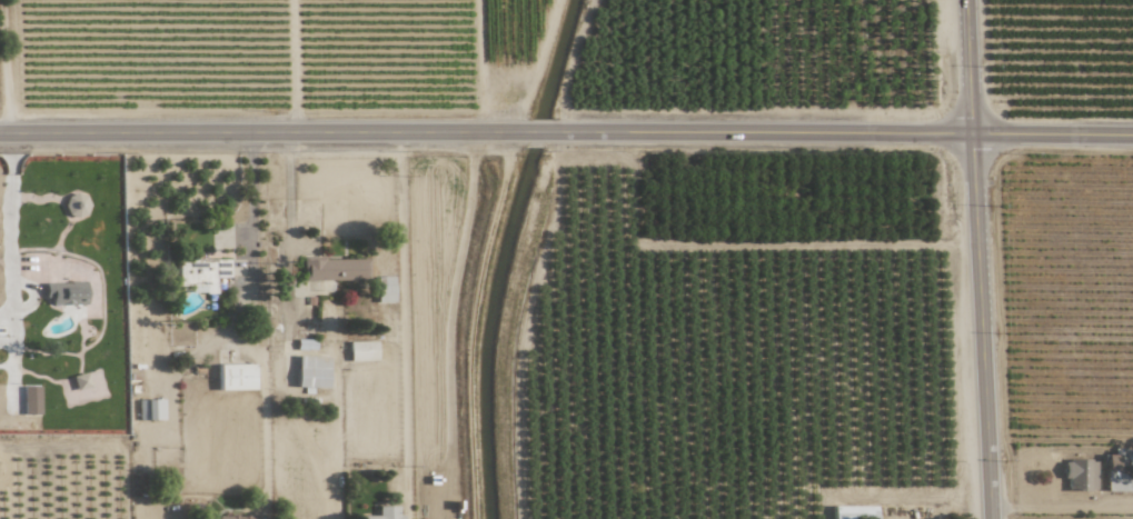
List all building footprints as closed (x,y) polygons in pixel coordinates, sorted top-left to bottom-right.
[(368,258),(302,259),(303,281),(368,279),(368,258)] [(229,259),(177,260),(178,285),(195,285),(195,286),(204,286),(205,294),(216,294),(215,278),(229,277),(229,259)] [(394,302),(393,277),(376,277),(377,303),(394,302)] [(83,288),(62,288),(62,283),(44,283),(44,297),(51,297),(51,304),(83,305),(83,288)] [(349,342),(349,361),(376,360),(376,341),(349,342)] [(328,357),(297,356),(297,387),(327,388),(328,357)] [(253,364),(217,365),(218,390),(253,390),(253,364)] [(101,376),(101,371),(74,374),(76,389),(90,387),(89,378),(101,376)] [(39,386),(23,386),(23,415),(40,414),(39,386)] [(138,421),(163,420),(163,399),(137,400),(138,421)] [(1095,460),(1062,460),(1063,480),(1067,480),(1068,491),(1095,490),(1095,460)] [(402,514),(397,514),(397,506),(377,506),(377,515),(359,516),(359,518),(402,518),(402,514)] [(875,506),(832,506),(832,518),(875,518),(875,506)]
